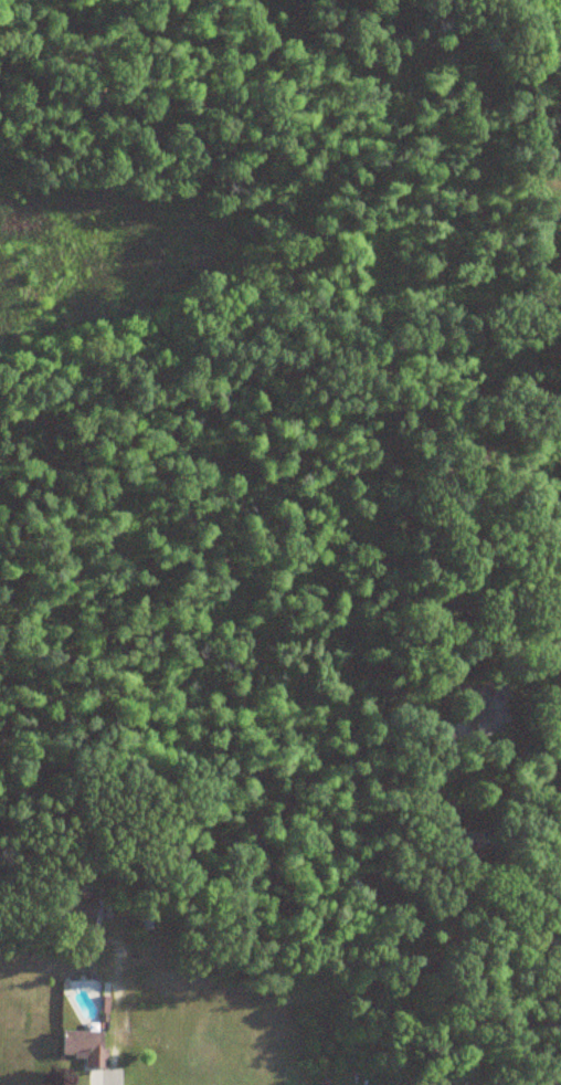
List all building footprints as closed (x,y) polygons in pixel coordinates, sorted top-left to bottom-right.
[(101,1070),(102,1034),(58,1033),(57,1058),(81,1058),(81,1070),(101,1070)]
